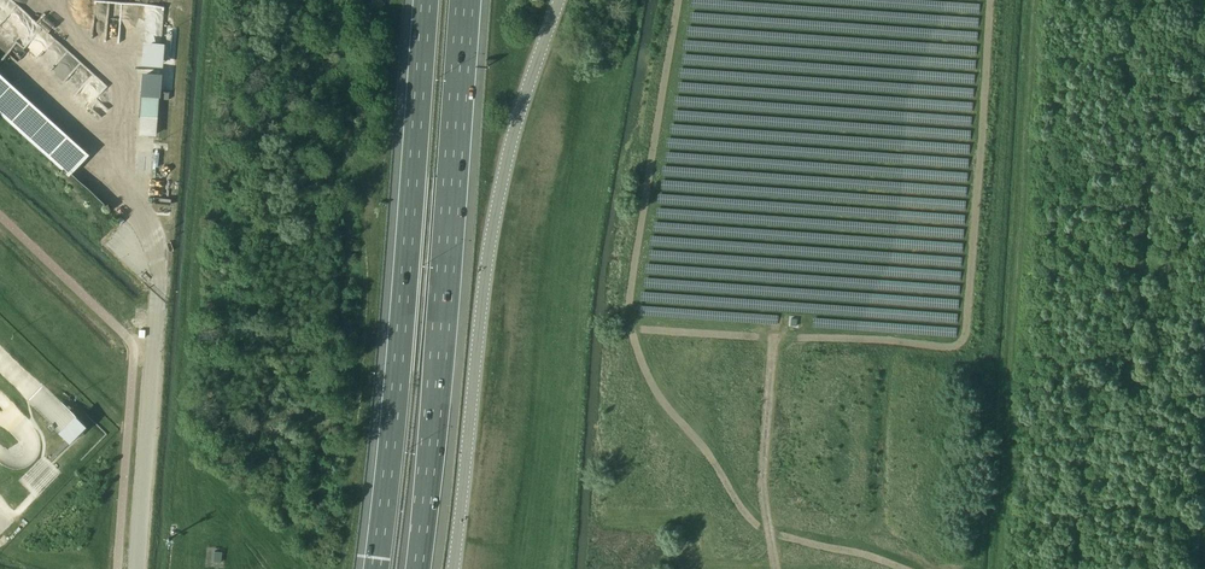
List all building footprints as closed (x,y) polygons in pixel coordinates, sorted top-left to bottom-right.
[(69,176),(90,152),(0,70),(0,113),(69,176)] [(144,80),(143,94),(157,95),(158,81),(144,80)] [(141,115),(140,134),(154,135),(156,116),(157,97),(143,95),(141,115)] [(222,553),(214,553),(213,563),(221,564),(222,553)]
